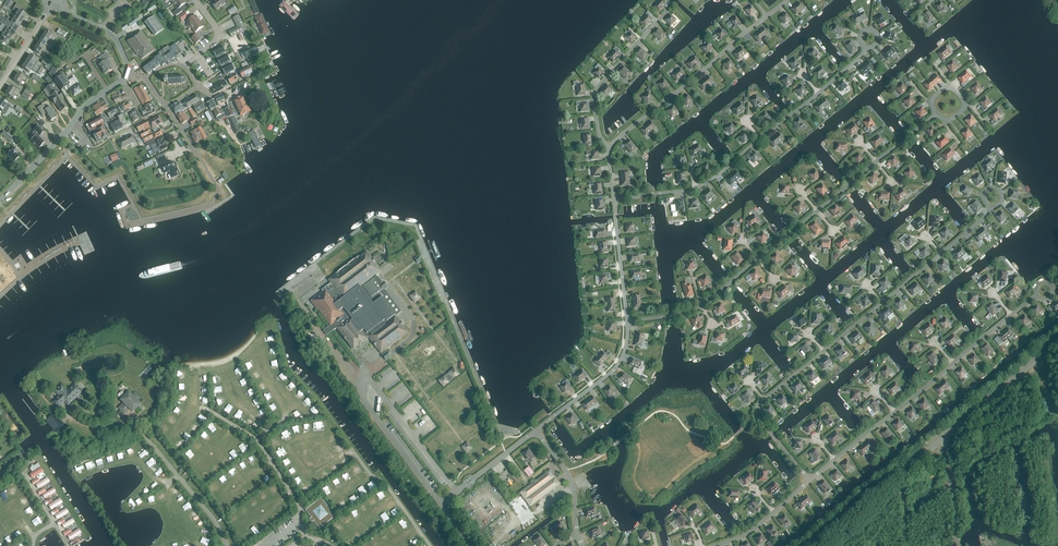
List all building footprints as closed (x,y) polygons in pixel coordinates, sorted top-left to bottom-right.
[(174,4),(177,9),(173,12),(176,16),(183,11),(180,7),(186,3),(184,0),(179,0),(174,4)] [(212,4),(218,12),(217,10),(225,3),(223,0),(214,0),(215,1),(212,4)] [(255,15),(260,13),(254,0),(248,0),(255,15)] [(661,0),(660,0),(654,7),(659,12),(665,6),(667,8),(669,5),(666,1),(664,3),(661,0)] [(293,17),(296,13),(283,2),(280,5),(293,17)] [(791,9),(796,15),(804,8),(799,2),(791,9)] [(940,2),(934,7),(939,13),(945,8),(940,2)] [(16,4),(13,10),(17,12),(14,16),(23,21),(27,15),(21,11),(22,8),(16,4)] [(751,5),(745,10),(750,16),(756,11),(751,5)] [(927,10),(921,15),(928,23),(934,18),(927,10)] [(647,15),(640,22),(645,27),(653,20),(650,17),(652,15),(648,12),(646,14),(647,15)] [(864,12),(858,15),(861,22),(867,19),(864,12)] [(179,17),(182,21),(188,17),(184,13),(179,17)] [(791,19),(786,13),(780,18),(785,24),(791,19)] [(200,21),(196,15),(187,22),(188,24),(187,25),(187,26),(188,28),(190,28),(191,27),(200,21)] [(255,17),(262,35),(268,33),(261,15),(255,17)] [(670,15),(665,20),(671,26),(676,20),(670,15)] [(861,22),(858,15),(852,18),(855,25),(861,22)] [(882,15),(875,19),(879,25),(881,28),(884,26),(882,23),(886,21),(882,15)] [(2,20),(11,26),(13,23),(19,27),(23,21),(14,16),(12,19),(9,17),(7,19),(3,17),(1,20),(2,20)] [(145,22),(155,36),(164,29),(154,16),(145,22)] [(736,17),(730,22),(726,25),(727,25),(729,27),(729,28),(732,25),(735,28),(741,23),(736,17)] [(3,34),(12,39),(16,33),(9,29),(11,26),(2,20),(0,23),(3,25),(2,27),(5,30),(3,34)] [(200,21),(191,27),(195,33),(204,26),(200,21)] [(246,30),(243,24),(237,27),(240,33),(246,30)] [(829,30),(841,36),(845,29),(835,25),(833,28),(831,27),(829,30)] [(764,28),(759,32),(763,38),(769,34),(764,28)] [(59,29),(57,33),(64,38),(67,34),(59,29)] [(630,33),(625,38),(631,43),(637,37),(631,32),(632,32),(630,29),(628,31),(630,33)] [(658,29),(653,34),(660,41),(666,36),(658,29)] [(715,41),(718,38),(720,41),(726,35),(728,34),(724,30),(723,31),(721,29),(712,37),(715,41)] [(142,59),(155,50),(140,30),(131,38),(127,41),(138,56),(139,55),(142,59)] [(42,38),(54,45),(55,43),(49,39),(52,35),(46,31),(42,38)] [(758,42),(763,38),(759,32),(753,37),(758,42)] [(887,32),(885,39),(893,41),(895,34),(887,32)] [(3,34),(0,38),(0,43),(1,41),(8,45),(12,39),(3,34)] [(201,40),(197,34),(192,38),(196,44),(201,40)] [(54,45),(42,38),(38,44),(44,48),(46,44),(52,48),(54,45)] [(713,49),(710,46),(712,45),(708,40),(704,43),(705,45),(701,48),(706,54),(713,49)] [(851,41),(848,43),(846,40),(842,43),(851,54),(857,49),(851,41)] [(44,48),(38,44),(33,50),(39,54),(42,51),(48,54),(49,52),(43,48),(44,48)] [(162,66),(166,64),(166,63),(167,63),(168,64),(176,58),(175,57),(181,53),(175,44),(170,48),(168,46),(152,58),(153,60),(143,68),(148,75),(161,65),(162,66)] [(243,52),(246,59),(259,53),(255,45),(243,52)] [(224,57),(223,54),(226,53),(223,46),(213,51),(216,58),(217,57),(218,60),(224,57)] [(620,50),(616,47),(614,49),(615,50),(608,58),(613,63),(620,55),(618,53),(620,50)] [(882,53),(887,59),(895,53),(890,47),(882,53)] [(945,61),(944,59),(951,53),(946,47),(938,54),(943,59),(942,60),(943,63),(945,61)] [(640,48),(635,53),(643,61),(648,55),(640,48)] [(734,54),(738,60),(747,53),(742,48),(734,54)] [(813,49),(807,54),(812,60),(818,55),(813,49)] [(105,74),(112,69),(109,64),(107,60),(110,59),(107,53),(98,59),(101,64),(99,65),(105,74)] [(26,62),(42,72),(44,69),(35,63),(37,60),(30,55),(26,62)] [(229,65),(227,63),(230,61),(227,55),(224,57),(218,60),(217,60),(221,66),(222,66),(223,68),(229,65)] [(686,63),(691,69),(699,63),(697,60),(699,58),(696,55),(695,57),(686,63)] [(734,65),(729,59),(723,64),(728,70),(734,65)] [(795,59),(789,64),(794,70),(800,65),(795,59)] [(869,61),(863,66),(868,72),(873,67),(869,61)] [(953,61),(947,66),(951,71),(950,72),(952,76),(955,73),(953,71),(958,67),(953,61)] [(42,72),(26,62),(22,68),(29,73),(31,69),(40,75),(42,72)] [(230,73),(235,70),(232,64),(229,65),(223,68),(222,69),(225,75),(226,75),(227,77),(231,75),(230,73)] [(598,64),(595,68),(597,69),(593,73),(599,79),(604,73),(602,70),(603,69),(598,64)] [(623,66),(618,72),(626,79),(631,73),(623,66)] [(863,76),(868,72),(863,66),(858,70),(863,76)] [(57,70),(52,67),(48,74),(52,78),(57,70)] [(239,76),(240,75),(242,78),(253,73),(250,67),(239,73),(239,72),(227,78),(230,84),(238,80),(237,77),(239,75),(239,76)] [(813,73),(818,79),(826,73),(821,67),(813,73)] [(672,76),(676,81),(685,75),(682,72),(684,70),(682,68),(680,69),(672,76)] [(958,78),(962,83),(961,84),(963,87),(966,85),(964,83),(971,77),(966,71),(958,78)] [(18,74),(14,80),(20,84),(23,80),(26,83),(28,79),(24,77),(18,74)] [(74,77),(68,81),(63,74),(54,80),(61,90),(64,87),(66,90),(68,88),(74,96),(82,90),(76,83),(77,82),(74,77)] [(48,75),(45,79),(50,84),(53,80),(48,75)] [(936,75),(929,81),(934,86),(941,80),(936,75)] [(164,79),(164,83),(168,83),(168,85),(182,84),(185,82),(186,81),(185,78),(185,77),(182,76),(167,77),(167,79),(164,79)] [(704,81),(708,86),(714,82),(709,76),(704,81)] [(792,82),(787,76),(781,81),(786,87),(792,82)] [(664,79),(658,84),(663,91),(669,86),(664,79)] [(223,88),(227,85),(224,80),(214,86),(215,88),(213,89),(215,94),(223,89),(223,88)] [(573,86),(577,86),(578,96),(585,95),(584,84),(578,85),(578,81),(573,82),(573,86)] [(703,91),(708,86),(704,81),(698,85),(703,91)] [(842,81),(836,86),(841,92),(847,87),(842,81)] [(929,91),(934,86),(929,81),(924,85),(929,91)] [(67,108),(62,99),(63,98),(53,83),(45,88),(50,95),(49,96),(54,104),(56,103),(61,112),(67,108)] [(907,90),(902,84),(896,89),(901,95),(907,90)] [(982,90),(977,84),(971,89),(976,95),(982,90)] [(145,91),(141,85),(134,89),(140,99),(147,95),(145,91)] [(600,93),(605,98),(612,90),(607,85),(600,93)] [(807,91),(802,85),(796,90),(801,97),(807,91)] [(10,87),(5,94),(12,98),(14,94),(18,97),(20,94),(16,92),(16,91),(10,87)] [(648,93),(642,98),(647,104),(654,99),(649,93),(651,91),(649,88),(646,90),(648,93)] [(30,97),(24,93),(21,96),(27,101),(30,97)] [(113,99),(116,104),(122,100),(120,95),(119,94),(117,95),(116,94),(112,96),(113,99)] [(150,101),(147,95),(140,99),(143,105),(150,101)] [(192,106),(197,113),(205,108),(197,95),(191,99),(190,97),(183,102),(184,103),(187,108),(192,106)] [(223,95),(216,98),(218,104),(218,103),(219,105),(226,102),(229,107),(231,106),(230,103),(229,99),(225,101),(223,95)] [(692,101),(687,95),(681,100),(686,106),(692,101)] [(756,96),(750,101),(755,107),(761,102),(756,96)] [(915,102),(909,96),(903,101),(908,107),(915,102)] [(251,111),(244,97),(230,103),(231,106),(229,107),(230,108),(233,115),(238,113),(237,110),(238,109),(241,116),(251,111)] [(987,107),(991,104),(986,98),(980,103),(982,105),(980,107),(984,112),(988,109),(987,107)] [(820,103),(825,109),(830,104),(825,99),(820,103)] [(0,102),(0,109),(2,111),(2,112),(5,114),(11,106),(7,104),(1,100),(0,102)] [(225,110),(225,109),(220,111),(214,100),(207,103),(211,111),(213,110),(218,120),(228,115),(225,110)] [(104,110),(108,108),(104,101),(99,104),(104,110)] [(588,111),(587,103),(581,104),(581,101),(576,102),(576,106),(580,106),(580,112),(588,111)] [(121,105),(122,106),(118,108),(119,109),(121,112),(124,110),(124,111),(131,107),(129,103),(127,104),(126,102),(121,105)] [(142,113),(153,107),(150,102),(144,105),(145,108),(141,110),(142,113)] [(181,105),(179,102),(171,107),(177,115),(185,110),(187,108),(184,103),(181,105)] [(95,111),(93,112),(97,116),(104,110),(99,104),(99,103),(92,108),(95,111)] [(732,109),(737,115),(745,109),(741,103),(732,109)] [(819,113),(825,109),(820,103),(815,107),(819,113)] [(917,108),(918,109),(915,112),(920,118),(926,113),(923,109),(924,107),(922,104),(917,108)] [(45,107),(43,105),(37,108),(42,116),(44,114),(46,114),(50,121),(51,121),(52,121),(54,120),(54,119),(55,118),(54,117),(56,116),(50,107),(49,107),(48,105),(45,107)] [(678,112),(673,106),(667,111),(672,117),(678,112)] [(118,118),(122,115),(121,113),(121,112),(119,109),(117,111),(115,107),(107,112),(110,117),(116,114),(118,118)] [(153,107),(142,113),(143,115),(148,113),(149,115),(156,112),(153,107)] [(225,110),(228,115),(236,134),(240,131),(233,115),(230,108),(225,110)] [(995,120),(1002,115),(997,109),(989,116),(993,120),(991,122),(994,126),(997,123),(995,120)] [(130,115),(134,122),(142,118),(137,110),(134,111),(135,112),(130,115)] [(182,113),(177,116),(182,124),(189,120),(184,112),(182,114),(182,113)] [(765,112),(759,117),(764,123),(770,118),(765,112)] [(90,124),(93,130),(103,125),(104,124),(106,122),(102,115),(100,116),(100,118),(90,124)] [(123,126),(124,125),(123,124),(126,122),(123,115),(122,115),(118,118),(120,121),(111,125),(115,133),(116,133),(115,133),(124,128),(123,126)] [(36,118),(42,126),(45,124),(39,116),(36,118)] [(163,123),(159,116),(149,122),(152,129),(154,132),(158,131),(156,127),(163,123)] [(581,119),(580,119),(582,129),(589,128),(588,118),(584,118),(584,116),(580,116),(581,119)] [(971,116),(965,121),(970,127),(976,122),(971,116)] [(196,118),(190,122),(192,126),(198,122),(196,118)] [(799,118),(793,123),(798,129),(804,124),(799,118)] [(874,125),(870,118),(863,123),(866,127),(863,129),(866,133),(870,131),(868,129),(874,125)] [(151,128),(147,121),(136,126),(139,131),(144,128),(146,131),(151,128)] [(651,121),(646,126),(651,132),(656,127),(651,121)] [(725,128),(730,135),(736,130),(731,123),(725,128)] [(846,130),(851,136),(859,129),(854,124),(846,130)] [(109,135),(103,125),(93,130),(94,133),(93,134),(97,142),(101,139),(102,140),(109,135)] [(36,144),(40,148),(44,143),(41,140),(42,140),(39,137),(44,131),(38,126),(34,130),(35,131),(32,134),(34,136),(31,140),(35,144),(36,144)] [(646,136),(651,132),(646,126),(641,130),(646,136)] [(931,126),(925,131),(930,137),(936,132),(931,126)] [(201,128),(190,134),(195,143),(201,140),(202,141),(207,139),(201,128)] [(968,128),(962,134),(967,140),(973,135),(968,128)] [(141,134),(142,137),(152,132),(150,129),(141,134)] [(163,135),(160,130),(153,134),(156,139),(163,135)] [(262,146),(254,130),(248,133),(257,149),(262,146)] [(12,138),(4,131),(1,134),(9,142),(12,138)] [(739,137),(744,143),(750,138),(745,132),(739,137)] [(156,141),(154,138),(151,133),(143,138),(145,142),(146,142),(147,146),(156,141)] [(779,133),(774,138),(779,143),(784,139),(779,133)] [(584,146),(592,145),(590,134),(583,135),(584,146)] [(135,141),(132,135),(118,142),(122,149),(135,141)] [(871,142),(875,148),(884,141),(879,135),(871,142)] [(164,142),(162,136),(156,139),(157,142),(149,145),(153,154),(162,151),(162,150),(167,148),(164,142)] [(936,143),(941,149),(949,142),(944,136),(936,143)] [(774,148),(779,143),(774,138),(769,142),(774,148)] [(630,140),(624,145),(631,153),(637,148),(630,140)] [(836,143),(836,150),(846,152),(847,144),(836,143)] [(702,151),(698,145),(689,150),(693,157),(702,151)] [(19,157),(14,152),(17,149),(14,147),(7,155),(14,162),(19,157)] [(942,155),(947,161),(955,154),(950,148),(942,155)] [(591,155),(591,160),(599,159),(598,151),(590,152),(590,149),(587,150),(588,156),(591,155)] [(760,158),(755,152),(752,154),(751,153),(747,156),(749,160),(751,159),(754,163),(760,158)] [(119,159),(116,154),(110,157),(113,162),(119,159)] [(864,160),(859,154),(853,159),(858,165),(864,160)] [(677,157),(677,165),(685,164),(685,156),(677,157)] [(891,165),(893,167),(899,162),(894,156),(888,161),(889,163),(886,165),(888,167),(891,165)] [(174,164),(173,162),(168,165),(164,157),(158,160),(162,168),(162,167),(165,174),(169,172),(172,179),(178,177),(177,176),(179,175),(176,166),(174,167),(173,165),(174,164)] [(982,166),(987,172),(995,165),(988,157),(985,159),(987,162),(982,166)] [(707,163),(700,167),(704,173),(711,169),(707,163)] [(592,168),(593,176),(601,175),(600,168),(592,168)] [(909,168),(903,174),(909,179),(915,174),(909,168)] [(814,181),(820,176),(815,170),(809,175),(814,181)] [(736,171),(731,175),(736,181),(741,177),(736,171)] [(998,183),(1005,184),(1007,173),(999,172),(998,183)] [(678,184),(685,183),(684,173),(676,174),(678,184)] [(878,179),(873,173),(867,178),(872,184),(878,179)] [(731,185),(736,181),(731,175),(726,179),(731,185)] [(979,175),(973,180),(978,186),(984,181),(979,175)] [(601,183),(595,184),(595,182),(588,182),(589,186),(594,186),(595,194),(602,193),(601,183)] [(822,184),(816,189),(821,196),(828,191),(822,184)] [(789,194),(789,186),(781,185),(781,193),(789,194)] [(972,189),(965,185),(961,193),(968,196),(972,189)] [(701,196),(706,202),(714,195),(709,189),(701,196)] [(894,195),(899,201),(907,194),(903,189),(894,195)] [(1019,192),(1011,190),(1010,198),(1017,200),(1019,192)] [(878,199),(878,200),(888,201),(889,193),(879,192),(878,195),(878,199)] [(596,210),(604,210),(603,199),(595,200),(596,210)] [(676,212),(684,211),(682,200),(675,201),(676,212)] [(687,201),(688,205),(689,204),(690,209),(698,208),(697,200),(687,201)] [(977,213),(983,209),(976,200),(970,205),(977,213)] [(805,208),(800,202),(794,207),(799,213),(805,208)] [(1013,203),(1008,209),(1013,214),(1019,209),(1013,203)] [(835,205),(829,210),(834,216),(841,211),(835,205)] [(1002,212),(996,217),(1001,223),(1007,218),(1002,212)] [(746,221),(748,224),(745,226),(747,229),(759,221),(755,215),(746,221)] [(845,222),(850,227),(857,220),(852,215),(845,222)] [(930,227),(933,227),(933,230),(937,231),(938,217),(931,216),(930,227)] [(913,225),(917,231),(926,224),(921,218),(913,225)] [(732,224),(728,228),(733,234),(739,229),(737,227),(739,225),(734,220),(731,223),(732,224)] [(815,222),(809,227),(816,235),(822,230),(815,222)] [(633,224),(625,225),(626,233),(634,232),(633,224)] [(946,228),(940,233),(945,239),(951,234),(946,228)] [(979,233),(984,238),(989,234),(984,228),(979,233)] [(595,231),(595,238),(606,237),(605,229),(595,231)] [(763,232),(757,237),(762,243),(768,238),(763,232)] [(979,243),(984,238),(979,233),(974,237),(979,243)] [(836,244),(840,250),(848,243),(844,237),(836,244)] [(904,242),(909,248),(915,243),(910,237),(904,242)] [(635,238),(627,239),(628,247),(636,246),(635,238)] [(723,250),(731,251),(732,240),(724,239),(723,250)] [(600,253),(608,252),(606,241),(599,242),(600,253)] [(820,241),(819,248),(830,249),(830,242),(820,241)] [(920,253),(924,258),(930,253),(925,247),(919,252),(917,250),(914,253),(916,256),(920,253)] [(953,255),(958,260),(966,254),(961,248),(953,255)] [(366,338),(368,336),(381,352),(382,352),(407,332),(403,327),(395,316),(395,315),(382,298),(384,296),(380,291),(381,290),(385,287),(383,283),(377,276),(377,277),(375,278),(373,276),(380,270),(366,252),(329,280),(332,284),(325,290),(326,291),(319,296),(319,295),(318,295),(310,301),(316,309),(318,308),(331,325),(334,322),(338,327),(337,328),(353,349),(367,338),(366,338)] [(737,252),(731,257),(738,265),(744,260),(737,252)] [(781,259),(776,253),(770,258),(775,264),(781,259)] [(629,255),(630,263),(640,262),(639,254),(629,255)] [(599,260),(600,268),(608,267),(607,259),(599,260)] [(687,270),(695,269),(694,266),(696,266),(695,259),(691,260),(691,262),(686,262),(687,270)] [(944,260),(938,266),(943,272),(949,267),(944,260)] [(791,265),(786,270),(791,276),(799,268),(796,264),(793,267),(791,265)] [(879,276),(880,265),(872,265),(871,275),(875,276),(874,278),(879,279),(879,276)] [(853,274),(858,280),(866,273),(861,267),(853,274)] [(631,271),(632,279),(635,279),(635,282),(639,282),(638,278),(642,278),(641,270),(631,271)] [(755,270),(745,278),(748,281),(752,278),(754,281),(760,276),(755,270)] [(998,282),(1002,282),(1002,285),(1006,286),(1006,282),(1007,272),(999,271),(998,282)] [(603,276),(599,276),(600,284),(608,283),(608,280),(611,280),(610,273),(609,273),(605,274),(605,275),(603,276)] [(929,274),(923,279),(928,285),(934,280),(929,274)] [(706,276),(699,279),(700,281),(702,284),(703,286),(710,282),(706,276)] [(980,283),(984,288),(993,282),(988,276),(980,283)] [(885,277),(879,283),(882,287),(879,289),(883,293),(886,291),(884,289),(890,284),(885,277)] [(686,283),(682,284),(686,297),(693,295),(690,285),(687,286),(686,283)] [(908,290),(913,296),(921,289),(916,283),(908,290)] [(851,294),(852,286),(841,285),(841,293),(851,294)] [(777,292),(781,298),(790,291),(785,286),(777,292)] [(1005,292),(1010,298),(1018,292),(1014,286),(1005,292)] [(761,289),(760,294),(758,294),(757,299),(761,299),(761,297),(771,298),(771,290),(761,289)] [(979,295),(971,294),(970,302),(978,303),(979,295)] [(863,296),(856,301),(859,305),(861,303),(865,307),(871,302),(866,296),(864,297),(863,296)] [(900,299),(893,304),(899,310),(905,305),(900,299)] [(714,307),(716,310),(714,311),(716,316),(720,314),(720,313),(725,311),(721,304),(714,307)] [(993,316),(999,312),(992,304),(986,308),(993,316)] [(1037,305),(1031,310),(1036,316),(1042,311),(1037,305)] [(879,314),(884,320),(892,313),(887,308),(879,314)] [(812,324),(820,324),(821,314),(813,313),(812,324)] [(727,321),(728,324),(726,325),(728,329),(731,327),(740,322),(736,315),(727,321)] [(795,322),(800,328),(808,321),(803,315),(795,322)] [(701,323),(698,316),(690,319),(694,326),(697,325),(699,329),(703,326),(701,323)] [(1025,316),(1019,321),(1024,327),(1030,322),(1025,316)] [(946,318),(940,323),(945,329),(951,324),(946,318)] [(616,331),(615,323),(607,324),(608,331),(616,331)] [(870,323),(864,328),(869,334),(875,329),(870,323)] [(922,330),(926,336),(935,330),(930,324),(922,330)] [(828,325),(822,330),(827,336),(833,331),(828,325)] [(1009,329),(1003,333),(1008,339),(1014,334),(1009,329)] [(700,334),(699,334),(697,345),(705,346),(707,336),(703,335),(703,332),(700,332),(700,334)] [(724,334),(716,332),(715,338),(712,338),(711,342),(716,343),(717,340),(723,342),(724,334)] [(849,338),(854,344),(862,337),(858,332),(849,338)] [(998,337),(995,340),(1000,346),(1003,343),(1008,339),(1003,333),(998,337)] [(798,334),(791,334),(790,342),(798,342),(798,334)] [(946,342),(950,347),(959,341),(954,335),(946,342)] [(645,340),(643,340),(636,339),(634,345),(638,346),(638,348),(644,349),(645,340)] [(806,356),(812,351),(806,343),(800,347),(806,356)] [(920,344),(912,343),(911,351),(919,351),(920,344)] [(987,344),(981,349),(988,357),(994,352),(987,344)] [(841,346),(835,351),(839,356),(837,358),(840,361),(843,358),(841,356),(846,352),(841,346)] [(603,351),(599,357),(604,361),(611,353),(608,351),(606,354),(603,351)] [(934,365),(940,360),(933,352),(927,357),(934,365)] [(980,361),(975,355),(969,360),(974,366),(980,361)] [(600,367),(604,361),(599,357),(594,362),(600,367)] [(819,363),(824,369),(832,362),(827,357),(819,363)] [(632,358),(629,365),(639,369),(642,362),(632,358)] [(762,363),(754,362),(753,373),(757,373),(756,377),(760,377),(761,374),(762,363)] [(736,372),(741,378),(749,371),(747,368),(749,366),(747,364),(744,366),(736,372)] [(887,367),(881,372),(886,378),(892,373),(887,367)] [(962,368),(956,373),(961,379),(967,374),(962,368)] [(457,369),(439,381),(443,387),(461,376),(457,369)] [(574,377),(579,383),(587,376),(582,370),(574,377)] [(812,371),(806,376),(811,382),(817,377),(812,371)] [(628,385),(632,379),(623,373),(619,379),(618,378),(616,382),(619,385),(622,381),(628,385)] [(862,380),(867,385),(875,379),(870,373),(862,380)] [(767,375),(761,380),(766,386),(772,381),(767,375)] [(563,385),(560,387),(565,393),(571,388),(569,386),(571,384),(567,380),(562,383),(563,385)] [(791,387),(795,393),(804,386),(799,380),(791,387)] [(946,381),(940,385),(945,391),(950,387),(946,381)] [(888,389),(892,395),(901,389),(896,383),(888,389)] [(728,389),(733,395),(739,390),(734,384),(728,389)] [(69,405),(72,401),(71,399),(73,397),(73,398),(81,391),(75,385),(68,392),(62,386),(56,392),(60,396),(54,402),(59,407),(65,401),(67,403),(69,405)] [(940,395),(945,391),(940,385),(935,389),(940,395)] [(610,386),(604,391),(608,397),(615,392),(610,386)] [(133,412),(141,404),(137,401),(140,399),(135,393),(132,396),(129,393),(126,396),(122,391),(117,395),(122,400),(125,403),(120,408),(125,413),(130,409),(133,412)] [(748,404),(751,401),(753,399),(747,391),(741,396),(748,404)] [(861,392),(853,391),(852,399),(860,400),(861,392)] [(788,401),(783,395),(777,400),(782,406),(788,401)] [(588,400),(592,407),(598,402),(593,396),(588,400)] [(215,400),(219,405),(224,402),(220,397),(215,400)] [(587,411),(592,407),(588,400),(582,405),(587,411)] [(925,400),(918,405),(923,411),(930,406),(925,400)] [(875,414),(881,409),(874,401),(871,403),(870,401),(867,403),(872,410),(869,413),(871,416),(875,414)] [(224,409),(228,413),(233,407),(229,404),(224,409)] [(769,405),(763,410),(768,416),(774,411),(769,405)] [(906,413),(911,419),(918,414),(913,408),(906,413)] [(54,413),(46,421),(47,422),(52,427),(60,420),(54,413)] [(566,419),(570,425),(577,420),(572,414),(566,419)] [(828,415),(822,420),(827,426),(833,421),(828,415)] [(899,420),(893,425),(898,431),(904,426),(902,423),(899,420)] [(804,427),(809,433),(817,427),(812,421),(804,427)] [(196,424),(192,429),(196,433),(200,428),(196,424)] [(887,429),(881,433),(888,442),(894,437),(887,429)] [(287,431),(282,434),(286,439),(291,436),(287,431)] [(828,439),(833,445),(841,438),(836,432),(828,439)] [(236,444),(242,448),(245,444),(239,440),(236,444)] [(794,440),(793,448),(801,449),(802,441),(794,440)] [(472,448),(468,442),(462,447),(466,453),(472,448)] [(863,446),(868,452),(874,448),(869,442),(863,446)] [(863,456),(868,452),(863,446),(858,450),(863,456)] [(282,449),(276,452),(281,458),(286,455),(282,449)] [(529,449),(523,453),(531,464),(537,459),(529,449)] [(815,449),(809,454),(813,458),(810,460),(813,464),(816,461),(816,462),(822,457),(815,449)] [(847,460),(841,465),(846,471),(852,466),(847,460)] [(33,472),(42,467),(39,463),(30,468),(33,472)] [(358,465),(351,469),(354,475),(361,471),(358,465)] [(534,472),(529,466),(524,471),(529,477),(534,472)] [(520,493),(528,504),(530,507),(536,503),(561,484),(550,470),(520,493)] [(759,481),(766,481),(767,471),(760,470),(759,481)] [(842,476),(837,470),(831,475),(836,482),(842,476)] [(741,479),(745,485),(754,479),(749,473),(741,479)] [(824,481),(819,486),(825,494),(831,489),(824,481)] [(373,482),(368,485),(372,490),(377,487),(373,482)] [(311,483),(305,486),(307,491),(313,489),(311,483)] [(766,489),(771,495),(779,488),(775,483),(766,489)] [(739,498),(740,491),(729,490),(728,497),(739,498)] [(807,495),(802,499),(806,505),(812,501),(807,495)] [(49,506),(52,511),(64,503),(61,498),(49,506)] [(321,499),(306,511),(320,528),(335,516),(321,499)] [(801,509),(806,505),(802,499),(796,504),(801,509)] [(753,500),(747,505),(754,513),(760,509),(753,500)] [(182,507),(185,512),(193,506),(189,502),(182,507)] [(688,512),(693,517),(701,511),(696,505),(688,512)] [(584,510),(587,517),(597,514),(594,507),(584,510)] [(196,510),(188,515),(192,520),(199,515),(196,510)] [(682,527),(687,522),(681,514),(675,519),(682,527)] [(783,526),(789,521),(785,515),(778,519),(783,526)] [(34,519),(38,525),(43,522),(39,516),(34,519)] [(74,518),(63,525),(65,529),(76,523),(74,518)] [(551,528),(556,534),(564,527),(560,521),(551,528)] [(702,529),(707,534),(715,528),(710,522),(702,529)] [(771,536),(777,532),(773,525),(766,530),(771,536)] [(206,535),(206,536),(210,535),(209,526),(200,528),(202,536),(206,535)] [(589,532),(592,539),(602,534),(598,528),(589,532)] [(642,540),(650,538),(648,530),(640,532),(642,540)] [(683,536),(686,543),(694,540),(691,533),(683,536)] [(765,541),(761,534),(754,538),(759,545),(765,541)] [(546,544),(539,536),(533,540),(538,545),(543,545),(546,544)]
